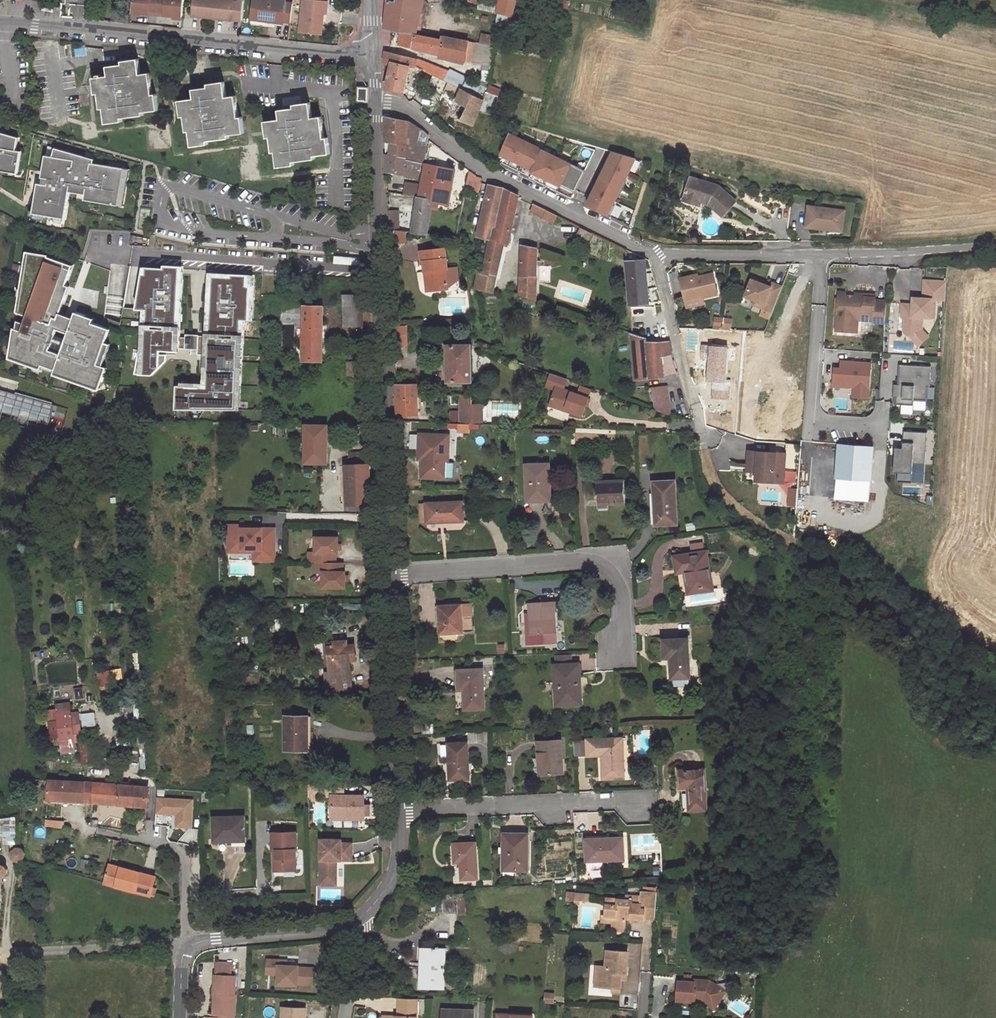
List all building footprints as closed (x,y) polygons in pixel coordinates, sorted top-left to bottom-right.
[(132,13),(149,15),(149,11),(167,12),(166,16),(182,17),(184,0),(133,0),(132,13)] [(244,0),(195,0),(193,15),(242,20),(244,0)] [(268,0),(254,0),(251,19),(265,21),(283,23),(283,21),(291,22),(293,4),(286,3),(286,2),(268,0)] [(311,0),(303,0),(299,32),(321,34),(323,13),(326,13),(328,2),(311,0)] [(424,0),(396,0),(396,1),(389,0),(386,0),(384,28),(405,30),(417,32),(424,0)] [(516,0),(499,0),(497,11),(513,15),(517,0),(516,0)] [(129,24),(129,15),(115,14),(114,23),(129,24)] [(513,25),(513,17),(497,16),(496,25),(513,25)] [(466,61),(471,62),(475,41),(443,35),(442,39),(417,34),(417,32),(405,30),(403,45),(466,61)] [(407,77),(410,65),(416,67),(418,59),(385,50),(383,61),(391,63),(385,88),(404,92),(407,77)] [(467,76),(450,67),(449,70),(438,65),(419,58),(418,59),(416,67),(433,75),(461,88),(467,76)] [(140,74),(138,59),(123,62),(123,65),(108,67),(109,76),(94,78),(96,94),(99,94),(101,108),(104,108),(107,123),(122,121),(122,118),(143,115),(143,112),(158,110),(156,94),(153,95),(149,73),(140,74)] [(410,65),(407,77),(413,78),(416,67),(410,65)] [(473,75),(469,73),(467,76),(461,88),(469,92),(474,82),(470,81),(473,75)] [(442,94),(445,88),(458,94),(450,114),(473,124),(485,100),(469,92),(461,88),(433,75),(427,87),(442,94)] [(227,98),(224,82),(209,84),(209,87),(194,90),(195,99),(179,101),(182,116),(184,116),(187,131),(190,131),(193,146),(208,144),(207,141),(229,138),(229,135),(244,133),(241,117),(239,118),(235,96),(227,98)] [(365,108),(365,103),(368,103),(368,89),(359,88),(359,100),(357,100),(357,107),(365,108)] [(312,118),(310,103),(295,105),(295,108),(279,111),(281,120),(265,122),(268,137),(271,137),(273,152),(276,152),(278,167),(294,165),(294,162),(315,159),(315,156),(329,154),(327,138),(324,139),(321,117),(312,118)] [(409,121),(386,117),(386,142),(406,146),(405,159),(419,163),(422,163),(428,134),(409,121)] [(0,133),(0,173),(18,176),(21,152),(15,151),(18,138),(0,133)] [(580,191),(589,167),(509,135),(499,159),(580,191)] [(386,171),(417,177),(419,163),(405,159),(406,146),(386,142),(386,171)] [(93,160),(53,148),(50,157),(43,156),(41,168),(39,179),(40,180),(39,184),(35,183),(29,215),(65,221),(69,196),(82,198),(82,201),(124,208),(130,170),(92,163),(93,160)] [(589,207),(613,217),(638,160),(614,150),(589,207)] [(449,204),(456,170),(425,164),(421,187),(420,197),(432,199),(433,199),(449,204)] [(481,178),(469,174),(466,189),(478,191),(481,178)] [(704,184),(690,179),(683,199),(699,205),(701,198),(705,199),(704,202),(709,204),(722,216),(736,200),(719,185),(705,181),(704,184)] [(417,196),(420,197),(421,187),(409,185),(407,195),(417,196)] [(489,186),(478,235),(490,238),(492,238),(494,226),(496,227),(504,190),(489,186)] [(503,248),(507,248),(518,197),(504,190),(496,227),(494,226),(492,238),(490,238),(482,272),(497,275),(503,248)] [(420,197),(417,196),(411,232),(428,234),(433,199),(432,199),(420,197)] [(543,217),(564,227),(566,219),(534,204),(532,211),(543,216),(543,217)] [(845,211),(809,206),(806,227),(842,232),(845,211)] [(388,210),(389,222),(397,221),(397,210),(388,210)] [(397,221),(389,222),(389,229),(398,230),(397,221)] [(586,247),(593,232),(581,227),(574,242),(586,247)] [(521,245),(519,294),(536,300),(538,248),(521,245)] [(445,248),(420,251),(421,262),(424,262),(426,281),(428,281),(430,291),(448,288),(447,278),(445,278),(444,269),(447,268),(445,248)] [(66,316),(73,261),(28,255),(19,318),(18,318),(11,368),(105,381),(107,367),(107,368),(113,328),(97,326),(98,318),(77,315),(76,318),(66,316)] [(630,304),(649,303),(645,260),(627,261),(630,304)] [(183,353),(187,268),(141,266),(139,311),(143,311),(140,375),(161,376),(162,352),(183,353)] [(479,271),(474,287),(493,292),(497,275),(482,272),(479,271)] [(721,299),(715,271),(681,278),(687,306),(721,299)] [(176,409),(243,412),(247,322),(255,322),(257,275),(209,273),(204,385),(177,384),(176,409)] [(753,279),(746,296),(756,300),(765,304),(763,308),(773,312),(783,287),(773,283),(772,287),(753,279)] [(945,300),(946,282),(924,280),(923,298),(913,298),(913,305),(902,304),(902,316),(905,319),(904,331),(907,335),(909,335),(918,335),(922,332),(922,330),(922,317),(934,318),(935,300),(945,300)] [(362,294),(343,294),(343,327),(363,327),(362,294)] [(844,296),(837,295),(835,331),(853,333),(854,317),(872,318),(871,322),(871,323),(884,324),(885,301),(874,301),(874,298),(855,297),(844,296)] [(322,361),(324,307),(304,306),(303,360),(322,361)] [(634,313),(634,310),(631,310),(633,333),(631,333),(635,379),(663,377),(661,358),(659,342),(647,341),(647,338),(643,337),(646,324),(639,324),(638,313),(634,313)] [(854,317),(853,333),(855,333),(856,321),(871,322),(872,318),(854,317)] [(397,344),(407,344),(407,326),(397,326),(397,344)] [(928,337),(922,330),(922,332),(918,335),(909,335),(918,345),(928,337)] [(200,335),(184,335),(184,349),(200,349),(200,335)] [(670,341),(659,342),(661,358),(673,356),(670,341)] [(471,344),(447,345),(448,382),(472,381),(472,369),(471,344)] [(871,399),(872,361),(842,361),(841,367),(834,367),(833,388),(853,389),(853,399),(871,399)] [(900,397),(900,413),(928,414),(930,367),(902,366),(901,386),(895,385),(895,397),(900,397)] [(536,378),(538,372),(526,368),(523,374),(536,378)] [(547,383),(557,386),(557,387),(560,379),(550,375),(547,383)] [(694,382),(704,406),(717,405),(713,388),(723,388),(735,392),(739,380),(694,382)] [(744,399),(733,433),(757,441),(773,391),(744,382),(739,397),(744,399)] [(398,414),(418,414),(417,396),(417,384),(397,385),(398,414)] [(670,415),(668,385),(652,386),(654,409),(670,415)] [(583,416),(589,398),(587,397),(579,395),(557,387),(557,386),(551,404),(583,416)] [(579,395),(587,397),(589,391),(582,388),(579,395)] [(46,431),(53,406),(26,399),(0,392),(0,419),(46,431)] [(463,396),(463,412),(451,413),(450,418),(450,423),(472,424),(472,399),(472,396),(463,396)] [(483,425),(482,399),(472,399),(472,424),(483,425)] [(565,419),(567,413),(551,408),(549,414),(565,419)] [(328,444),(328,426),(305,426),(305,444),(328,444)] [(917,464),(926,465),(928,433),(905,432),(904,450),(896,449),(894,480),(923,482),(924,474),(916,473),(917,464)] [(423,459),(422,477),(441,478),(442,465),(447,465),(449,437),(439,436),(439,434),(420,434),(419,458),(423,459)] [(305,444),(305,463),(316,463),(327,463),(328,444),(305,444)] [(839,444),(836,500),(871,502),(874,446),(839,444)] [(345,461),(347,505),(371,505),(369,452),(349,453),(349,460),(345,461)] [(783,455),(747,453),(746,467),(755,467),(755,474),(754,482),(772,484),(772,479),(782,479),(783,455)] [(526,464),(528,501),(542,501),(541,490),(550,490),(549,464),(526,464)] [(625,503),(624,480),(597,481),(598,500),(607,500),(608,504),(625,503)] [(653,481),(655,525),(677,524),(676,480),(653,481)] [(798,506),(798,489),(789,489),(789,506),(798,506)] [(551,501),(550,490),(541,490),(542,501),(551,501)] [(607,500),(598,500),(598,509),(608,508),(608,504),(607,500)] [(427,522),(463,521),(462,502),(426,503),(427,522)] [(242,526),(228,526),(228,549),(261,549),(261,561),(274,561),(274,529),(252,529),(242,529),(242,526)] [(338,538),(316,538),(316,553),(309,553),(309,563),(317,563),(317,572),(323,572),(323,588),(345,588),(345,572),(344,572),(344,563),(336,563),(336,554),(338,554),(338,538)] [(692,544),(694,554),(704,552),(703,543),(692,544)] [(261,549),(228,549),(228,553),(253,553),(253,561),(261,561),(261,549)] [(688,590),(700,588),(701,592),(712,590),(706,552),(704,552),(694,554),(674,557),(677,573),(686,572),(688,590)] [(554,601),(529,602),(529,613),(533,613),(534,634),(552,633),(551,612),(555,612),(554,601)] [(472,614),(471,604),(460,605),(461,615),(472,614)] [(460,605),(438,606),(440,633),(462,632),(461,615),(460,605)] [(672,678),(690,677),(688,638),(663,640),(664,658),(670,658),(672,678)] [(356,660),(355,645),(347,645),(347,641),(333,642),(333,647),(328,647),(330,672),(326,673),(327,691),(352,691),(349,661),(356,660)] [(556,657),(556,665),(571,664),(571,656),(556,657)] [(562,705),(581,704),(579,664),(571,664),(556,665),(554,665),(555,686),(561,686),(562,705)] [(483,669),(457,670),(458,690),(463,690),(464,710),(484,709),(483,669)] [(112,672),(101,674),(104,687),(115,685),(112,672)] [(58,736),(60,754),(76,752),(76,744),(83,743),(81,728),(96,726),(95,712),(72,714),(71,702),(59,704),(59,709),(48,710),(51,737),(58,736)] [(308,716),(285,716),(285,750),(308,750),(308,716)] [(421,723),(422,734),(433,734),(433,723),(421,723)] [(624,778),(622,738),(587,740),(587,755),(601,755),(603,779),(624,778)] [(562,773),(561,741),(538,742),(539,774),(562,773)] [(469,779),(467,743),(448,744),(449,780),(469,779)] [(680,788),(687,787),(688,810),(706,809),(704,769),(679,770),(680,788)] [(49,780),(47,799),(93,802),(94,784),(49,780)] [(148,788),(94,784),(93,802),(147,806),(148,788)] [(364,805),(364,796),(332,796),(332,820),(363,819),(363,816),(371,816),(370,805),(364,805)] [(157,798),(157,814),(177,815),(177,827),(194,827),(195,799),(157,798)] [(17,838),(15,817),(0,819),(0,827),(1,839),(17,838)] [(245,837),(245,817),(214,817),(214,841),(233,841),(233,837),(245,837)] [(297,850),(296,832),(272,832),(272,850),(277,850),(277,860),(274,860),(274,870),(283,870),(283,867),(296,867),(296,850),(297,850)] [(518,833),(503,833),(503,870),(527,870),(527,841),(518,841),(518,833)] [(342,836),(321,835),(320,867),(336,867),(337,852),(337,847),(352,847),(352,839),(342,839),(342,836)] [(623,859),(622,838),(585,840),(586,861),(623,859)] [(477,879),(475,843),(453,844),(454,863),(459,862),(461,880),(477,879)] [(19,847),(16,847),(15,847),(12,849),(11,851),(11,854),(11,857),(12,859),(15,861),(17,862),(20,861),(22,860),(24,859),(25,856),(25,853),(23,850),(21,848),(19,847)] [(2,878),(5,877),(8,875),(8,872),(8,869),(6,865),(3,864),(0,864),(0,915),(2,878)] [(104,883),(150,895),(154,896),(156,889),(152,888),(155,876),(109,864),(104,883)] [(578,899),(587,900),(588,893),(574,892),(574,901),(578,902),(578,899)] [(642,895),(627,894),(627,899),(618,898),(617,906),(605,905),(604,917),(614,918),(613,921),(625,922),(626,915),(631,916),(631,920),(644,921),(644,919),(644,918),(645,914),(655,915),(656,893),(642,892),(642,895)] [(466,894),(435,894),(435,911),(457,911),(457,914),(466,914),(466,894)] [(605,905),(617,906),(618,898),(606,898),(605,905)] [(421,966),(420,988),(445,989),(446,951),(437,951),(437,947),(425,947),(425,966),(421,966)] [(606,950),(605,966),(600,965),(599,978),(601,978),(600,985),(611,986),(619,987),(620,979),(620,973),(625,973),(626,951),(606,950)] [(299,966),(287,966),(280,965),(280,961),(268,961),(268,974),(279,974),(279,984),(299,985),(299,983),(313,984),(314,968),(299,968),(299,966)] [(217,962),(216,974),(232,975),(233,962),(217,962)] [(216,974),(214,1013),(221,1014),(232,1014),(236,1014),(237,994),(236,994),(236,975),(232,975),(216,974)] [(693,982),(678,981),(676,1001),(695,1002),(695,1001),(702,1001),(708,1005),(712,998),(718,1002),(725,991),(709,981),(694,980),(693,982)] [(417,999),(400,998),(400,1012),(405,1012),(405,1016),(400,1015),(385,1014),(384,1017),(416,1017),(417,999)] [(712,998),(708,1005),(714,1009),(718,1002),(712,998)] [(306,1007),(283,1006),(282,1017),(306,1017),(306,1007)] [(473,1010),(444,1009),(443,1017),(473,1017),(473,1010)]
